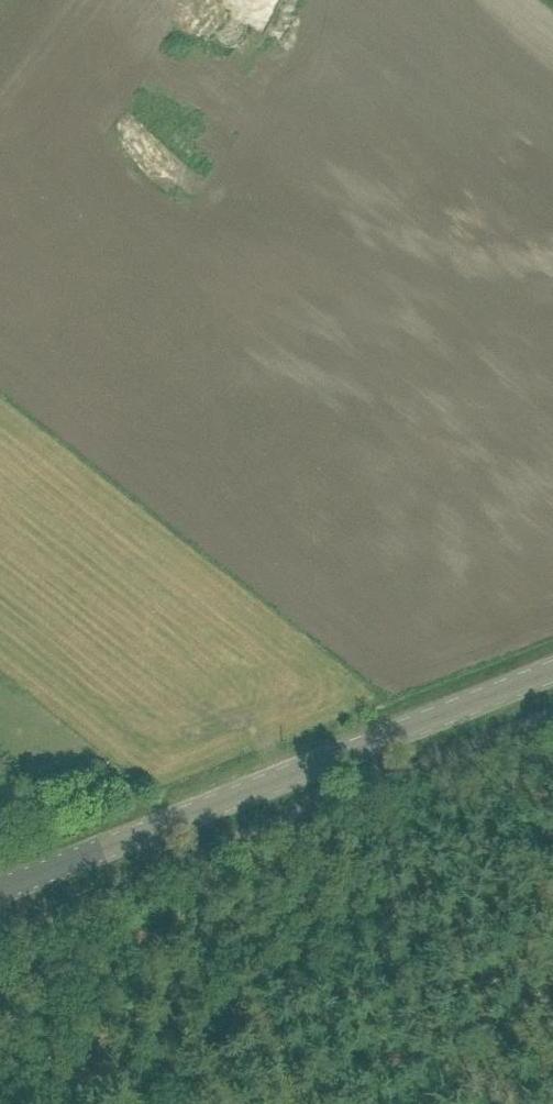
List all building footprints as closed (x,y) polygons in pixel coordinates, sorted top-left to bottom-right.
[(76,304),(80,288),(65,284),(61,300),(76,304)] [(347,687),(352,699),(368,691),(363,680),(347,687)]
